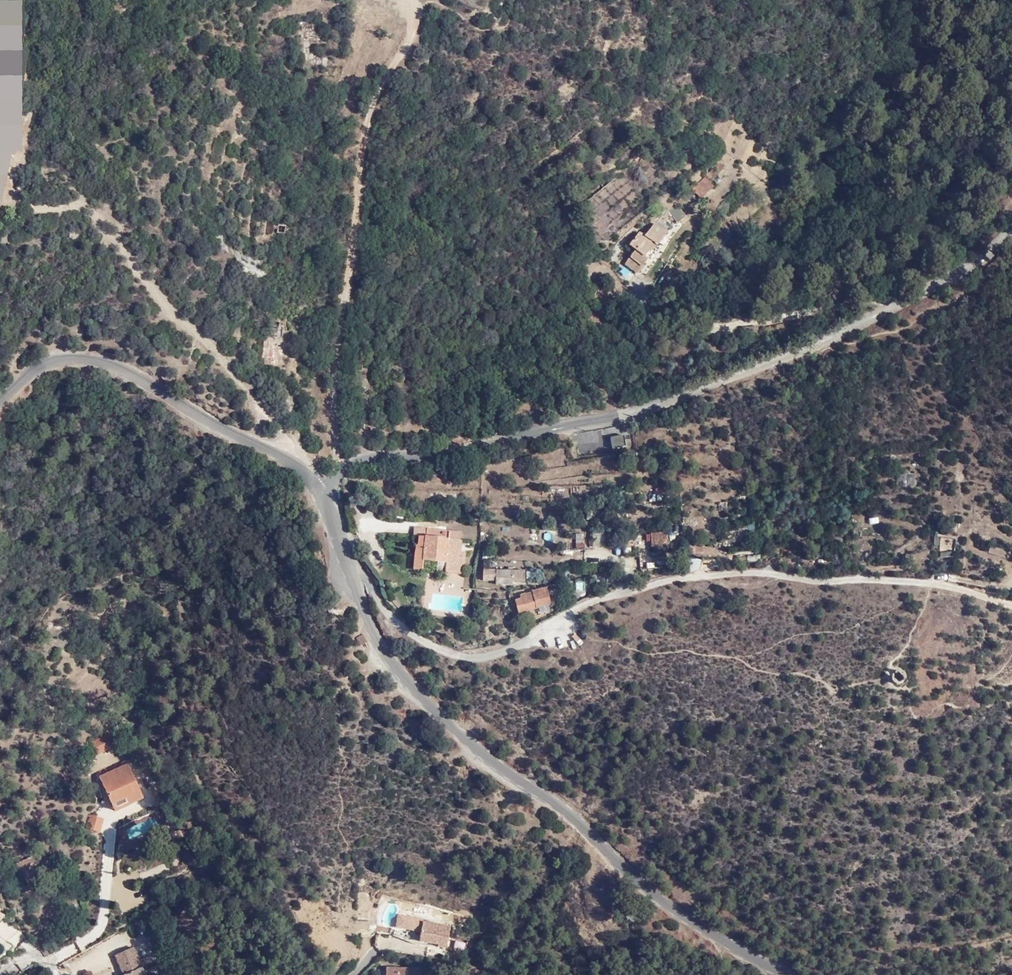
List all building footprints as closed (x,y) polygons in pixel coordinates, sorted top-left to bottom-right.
[(372,19),(377,8),(362,3),(358,14),(372,19)] [(372,19),(377,21),(382,10),(377,8),(372,19)] [(697,170),(685,182),(695,191),(706,178),(697,170)] [(670,200),(663,207),(675,218),(682,211),(670,200)] [(664,238),(672,228),(660,219),(654,226),(664,238)] [(658,245),(664,238),(654,226),(646,235),(642,232),(632,243),(638,247),(626,262),(636,271),(650,255),(647,252),(656,243),(658,245)] [(758,324),(743,324),(743,334),(758,334),(758,324)] [(281,331),(270,332),(271,342),(282,341),(281,331)] [(279,433),(272,428),(267,437),(276,440),(279,433)] [(625,437),(613,438),(618,447),(625,447),(625,437)] [(618,447),(613,438),(608,438),(609,448),(618,447)] [(913,488),(915,475),(902,473),(900,486),(913,488)] [(553,538),(553,527),(553,526),(536,525),(535,525),(536,538),(553,538)] [(455,538),(449,537),(446,537),(446,531),(434,530),(434,535),(417,535),(416,543),(414,543),(412,569),(422,569),(422,558),(444,560),(443,570),(460,571),(461,549),(455,549),(455,538)] [(666,535),(653,536),(654,546),(666,545),(666,535)] [(523,568),(481,567),(481,577),(494,577),(494,581),(510,582),(510,576),(523,576),(523,568)] [(547,588),(514,597),(517,608),(549,600),(547,588)] [(366,634),(360,637),(357,638),(360,645),(363,643),(369,641),(366,634)] [(112,745),(107,733),(90,741),(95,752),(112,745)] [(124,795),(127,802),(140,797),(126,765),(128,764),(125,758),(96,772),(109,801),(124,795)] [(109,801),(113,809),(127,802),(124,795),(109,801)] [(90,814),(85,828),(101,833),(105,818),(90,814)] [(32,856),(12,866),(15,871),(35,861),(32,856)] [(445,948),(450,926),(441,924),(441,927),(433,925),(433,923),(422,921),(422,919),(397,914),(395,927),(392,927),(392,928),(377,926),(376,933),(390,935),(392,927),(396,929),(393,936),(415,944),(436,948),(437,947),(445,948)] [(132,947),(113,956),(122,974),(146,974),(132,947)] [(418,962),(387,960),(386,974),(417,974),(418,962)]
